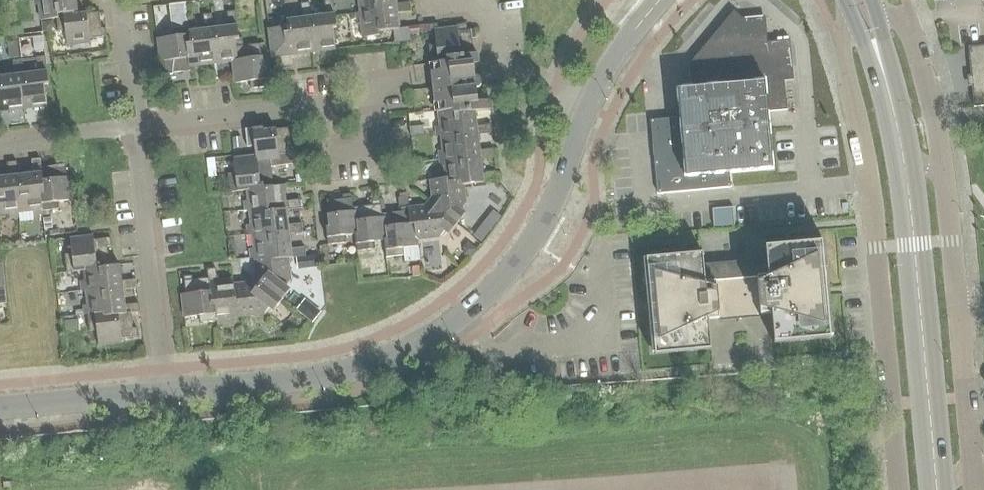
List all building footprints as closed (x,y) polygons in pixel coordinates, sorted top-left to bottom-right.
[(35,1),(39,1),(41,20),(56,18),(57,17),(56,13),(73,11),(74,15),(77,14),(75,0),(34,0),(35,1)] [(335,15),(333,0),(327,0),(324,0),(326,13),(323,14),(323,16),(311,17),(312,30),(308,30),(311,52),(335,49),(333,28),(337,28),(335,15)] [(375,7),(396,4),(395,0),(359,0),(360,12),(360,13),(376,11),(375,7)] [(268,28),(270,42),(271,46),(272,57),(311,52),(308,30),(312,30),(311,17),(309,2),(301,3),(302,16),(299,17),(299,19),(286,20),(287,26),(268,28)] [(396,4),(375,7),(376,11),(360,13),(360,12),(356,13),(356,18),(361,18),(363,37),(379,35),(379,31),(393,29),(398,29),(397,13),(411,11),(410,2),(396,4)] [(186,3),(169,5),(170,13),(187,11),(186,3)] [(57,17),(56,18),(58,31),(65,30),(67,45),(90,42),(90,38),(107,36),(106,28),(102,28),(99,12),(94,12),(77,15),(77,14),(74,15),(73,11),(56,13),(57,17)] [(225,27),(213,29),(214,41),(210,42),(213,63),(232,61),(232,60),(237,60),(234,39),(239,38),(235,11),(227,12),(228,25),(225,25),(225,27)] [(761,42),(759,21),(759,19),(745,20),(733,11),(733,12),(689,64),(694,116),(650,120),(657,194),(732,187),(730,173),(774,169),(768,111),(787,110),(786,99),(784,81),(794,80),(790,41),(790,39),(761,42)] [(201,30),(190,32),(189,32),(191,44),(187,45),(189,66),(190,66),(213,63),(210,42),(214,41),(213,29),(212,13),(203,15),(204,28),(201,28),(201,30)] [(53,20),(43,21),(44,32),(50,31),(54,26),(53,20)] [(437,23),(419,25),(420,33),(434,31),(436,45),(428,46),(431,64),(441,63),(449,62),(448,58),(477,54),(477,53),(473,54),(471,38),(476,38),(475,29),(467,30),(466,23),(457,25),(457,27),(438,30),(437,23)] [(418,25),(408,26),(408,28),(409,34),(410,34),(419,33),(418,25)] [(157,38),(158,43),(160,61),(164,61),(166,78),(174,77),(174,73),(191,71),(190,66),(189,66),(187,45),(191,44),(189,32),(190,32),(189,27),(171,29),(172,36),(157,38)] [(398,29),(393,29),(395,42),(395,43),(398,42),(411,41),(410,34),(409,34),(408,28),(398,29)] [(43,36),(34,37),(35,49),(44,48),(43,36)] [(232,61),(235,83),(250,81),(251,89),(269,86),(267,68),(263,69),(260,44),(243,46),(242,37),(239,38),(234,39),(237,60),(232,60),(232,61)] [(8,42),(10,58),(20,57),(18,41),(8,42)] [(972,86),(974,107),(976,107),(976,105),(983,104),(983,45),(969,47),(972,86)] [(433,78),(436,112),(438,111),(454,109),(454,113),(474,110),(475,111),(491,109),(490,99),(486,100),(485,93),(477,94),(476,88),(479,87),(481,85),(480,78),(478,76),(475,76),(474,69),(473,63),(478,63),(477,54),(448,58),(449,62),(441,63),(442,69),(432,70),(433,78)] [(45,85),(49,85),(45,56),(36,57),(38,70),(35,71),(35,73),(23,74),(24,87),(20,87),(23,109),(47,106),(45,85)] [(0,77),(0,87),(0,90),(0,112),(23,109),(20,87),(24,87),(23,74),(21,59),(13,60),(14,73),(11,74),(11,76),(0,77)] [(437,136),(441,135),(457,133),(457,137),(477,134),(477,135),(492,133),(491,124),(476,126),(475,111),(474,110),(454,113),(454,109),(438,111),(440,130),(436,130),(437,136)] [(423,126),(410,127),(410,135),(411,135),(424,134),(423,126)] [(279,154),(296,152),(295,144),(291,144),(289,128),(263,131),(263,127),(245,129),(247,147),(254,146),(256,156),(256,160),(274,158),(274,159),(279,158),(279,154)] [(439,154),(439,159),(459,156),(460,160),(480,158),(480,159),(495,157),(494,148),(479,150),(477,135),(477,134),(457,137),(457,133),(441,135),(443,153),(439,154)] [(241,137),(232,138),(234,148),(242,147),(241,137)] [(270,166),(297,163),(296,152),(279,154),(279,158),(274,159),(274,158),(256,160),(256,156),(233,159),(235,173),(228,174),(230,192),(247,190),(247,186),(262,184),(262,188),(273,186),(270,166)] [(444,163),(446,178),(447,182),(462,180),(462,185),(463,185),(497,180),(496,172),(482,173),(480,159),(480,158),(460,160),(459,156),(439,159),(440,164),(444,163)] [(33,174),(18,176),(17,176),(20,196),(16,196),(18,212),(37,210),(37,214),(43,213),(42,211),(40,193),(44,193),(41,167),(40,159),(31,160),(33,174)] [(57,165),(41,167),(44,193),(40,193),(42,211),(59,209),(58,201),(73,200),(70,177),(66,177),(64,160),(56,161),(57,165)] [(0,178),(0,214),(13,213),(13,217),(19,216),(18,212),(16,196),(20,196),(17,176),(18,176),(16,161),(8,162),(9,177),(0,178)] [(457,223),(465,213),(461,210),(466,204),(463,185),(462,185),(462,180),(447,182),(446,178),(430,180),(432,197),(429,202),(457,223)] [(247,190),(249,205),(244,205),(245,211),(249,210),(249,209),(265,208),(266,212),(286,209),(286,210),(300,208),(299,199),(285,201),(283,185),(273,186),(262,188),(262,184),(247,186),(247,190)] [(327,201),(330,226),(326,227),(328,244),(346,242),(345,235),(355,234),(359,233),(356,211),(352,211),(352,208),(351,198),(351,194),(343,195),(343,199),(327,201)] [(400,198),(398,198),(399,207),(400,207),(409,206),(408,197),(400,198)] [(355,234),(357,251),(375,249),(374,241),(384,240),(388,240),(385,218),(381,218),(381,214),(382,214),(380,200),(371,201),(372,205),(352,208),(352,211),(356,211),(359,233),(355,234)] [(426,206),(409,208),(410,224),(414,223),(416,239),(417,239),(440,236),(445,230),(449,234),(457,223),(429,202),(426,206)] [(403,248),(418,246),(417,239),(416,239),(414,223),(410,224),(409,208),(409,206),(400,207),(401,211),(382,214),(381,214),(381,218),(385,218),(388,240),(384,240),(386,257),(404,255),(403,248)] [(735,225),(733,207),(713,209),(714,227),(735,225)] [(249,209),(249,210),(251,228),(247,229),(248,234),(252,234),(252,233),(268,231),(269,235),(289,233),(289,234),(303,232),(302,223),(288,225),(286,210),(286,209),(266,212),(265,208),(249,209)] [(482,224),(473,235),(481,242),(490,231),(482,224)] [(251,258),(255,257),(271,255),(272,259),(288,257),(288,258),(306,256),(305,247),(290,249),(289,234),(289,233),(269,235),(268,231),(252,233),(252,234),(254,252),(250,253),(251,258)] [(93,236),(70,239),(72,253),(64,254),(67,272),(84,270),(83,266),(99,264),(99,268),(110,267),(110,266),(107,246),(111,246),(110,238),(94,240),(93,236)] [(467,242),(463,247),(463,254),(469,259),(477,249),(467,242)] [(646,258),(650,303),(655,355),(711,349),(709,320),(719,319),(719,321),(761,317),(761,315),(771,314),(774,344),(830,339),(821,242),(765,247),(766,262),(704,268),(702,253),(646,258)] [(290,290),(285,287),(290,281),(288,258),(288,257),(272,259),(271,255),(255,257),(257,274),(254,279),(282,300),(290,290)] [(317,255),(306,257),(308,268),(318,267),(317,255)] [(121,281),(119,265),(110,266),(110,267),(99,268),(99,264),(83,266),(84,270),(85,285),(81,285),(82,291),(86,290),(101,288),(102,292),(122,289),(123,290),(137,288),(136,279),(121,281)] [(216,268),(207,269),(208,278),(209,278),(211,301),(215,300),(218,323),(223,323),(222,318),(240,316),(238,297),(234,298),(233,285),(233,281),(217,283),(216,268)] [(209,278),(208,278),(192,280),(192,276),(184,277),(186,294),(182,294),(184,317),(199,315),(200,323),(217,321),(217,323),(218,323),(215,300),(211,301),(209,278)] [(251,283),(233,285),(234,298),(238,297),(240,316),(265,313),(270,307),(274,310),(282,300),(254,279),(251,283)] [(86,290),(88,309),(84,309),(85,315),(87,314),(104,312),(105,316),(131,312),(131,313),(140,312),(139,303),(124,305),(123,290),(122,289),(102,292),(101,288),(86,290)] [(296,310),(313,322),(321,311),(305,299),(296,310)] [(87,314),(89,331),(97,330),(99,345),(122,342),(121,338),(138,336),(137,328),(133,328),(131,313),(131,312),(105,316),(104,312),(87,314)] [(475,378),(474,368),(464,369),(465,379),(475,378)]
